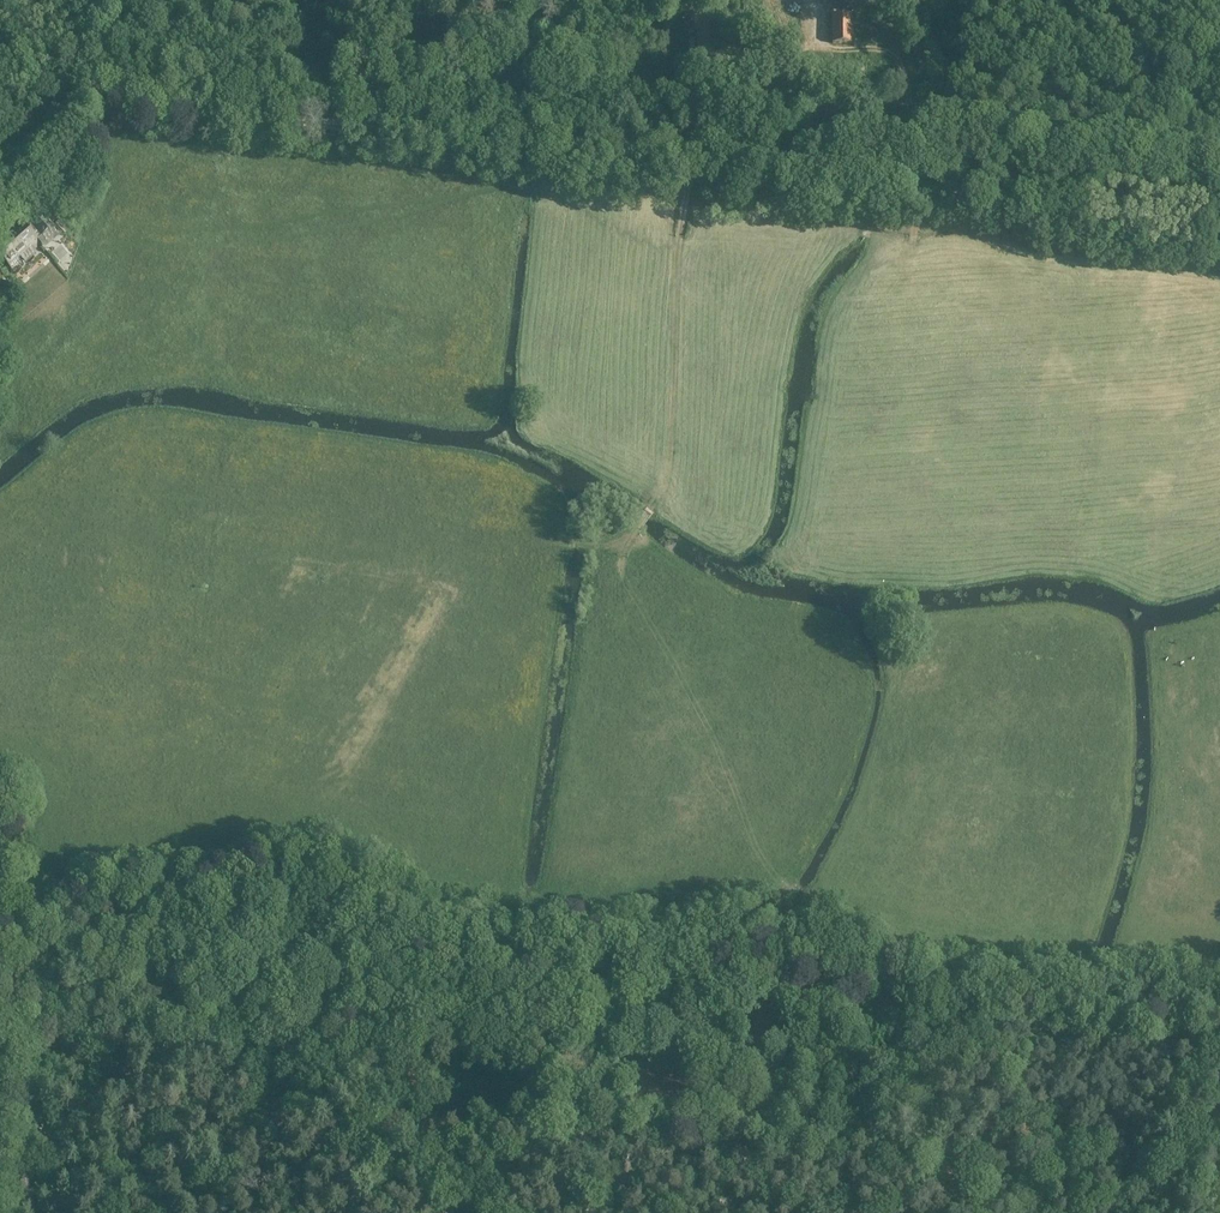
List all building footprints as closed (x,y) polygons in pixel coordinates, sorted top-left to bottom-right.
[(852,14),(833,14),(833,43),(853,43),(852,18),(852,14)] [(13,272),(13,271),(12,270),(20,263),(22,264),(22,263),(18,258),(30,248),(30,247),(34,251),(39,246),(40,247),(41,247),(37,242),(56,226),(43,212),(24,228),(18,221),(18,222),(24,229),(19,233),(17,231),(0,246),(0,258),(13,272)] [(56,243),(61,239),(54,231),(39,243),(54,263),(65,255),(56,243)]
